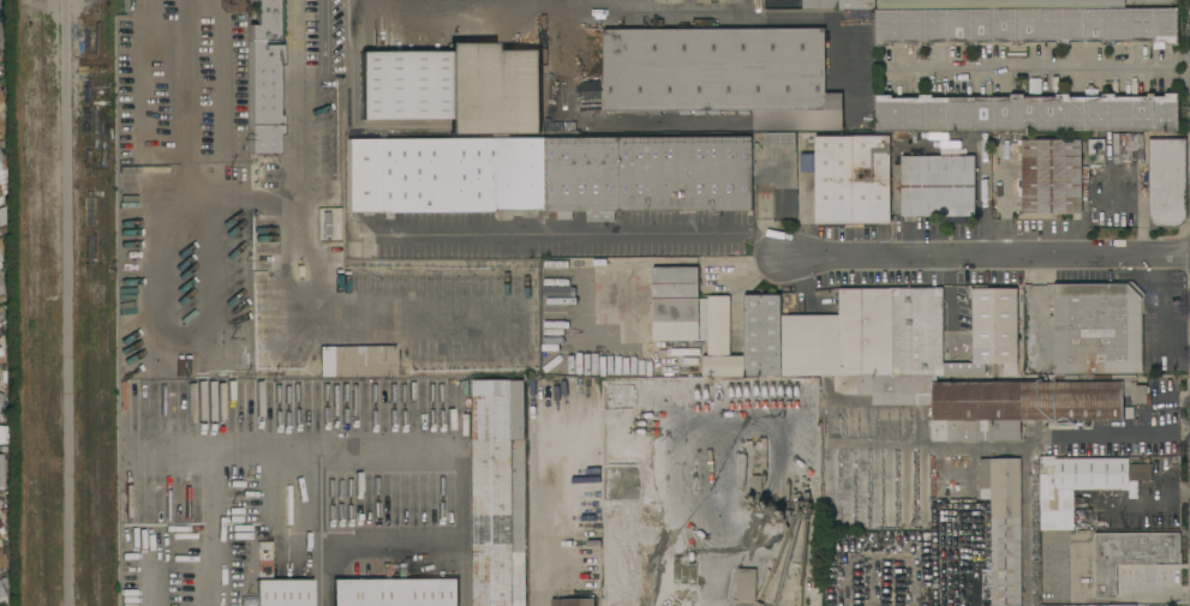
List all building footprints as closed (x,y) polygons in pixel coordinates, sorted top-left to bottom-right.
[(247,2),(247,0),(277,0),(277,40),(262,40),(262,44),(282,44),(282,64),(277,65),(277,115),(282,115),(282,134),(277,134),(277,155),(249,155),(247,25),(255,25),(255,2),(247,2)] [(801,8),(801,0),(837,0),(837,8),(801,8)] [(838,10),(838,0),(874,0),(874,10),(838,10)] [(878,10),(878,0),(1176,0),(1176,7),(878,10)] [(1177,7),(1177,44),(1164,44),(1164,41),(1153,41),(1153,44),(1147,44),(1147,41),(1113,42),(1113,44),(1101,44),(1101,42),(1069,42),(1069,44),(1056,44),(1056,42),(1023,42),(1023,46),(1009,46),(1009,42),(976,42),(976,46),(964,46),(964,42),(931,43),(931,46),(917,46),(917,43),(891,43),(891,46),(874,46),(874,10),(878,10),(1176,7),(1177,7)] [(825,109),(603,112),(603,30),(825,29),(825,109)] [(448,52),(448,43),(494,43),(494,50),(539,50),(540,133),(450,133),(449,118),(360,119),(360,52),(448,52)] [(875,131),(875,95),(891,95),(891,98),(919,98),(919,95),(931,95),(931,97),(1010,97),(1010,94),(1023,94),(1023,97),(1056,97),(1056,94),(1069,94),(1069,97),(1101,97),(1101,94),(1114,94),(1114,97),(1147,97),(1147,92),(1153,92),(1153,97),(1165,97),(1165,92),(1178,92),(1178,130),(875,131)] [(795,146),(779,148),(781,163),(773,163),(773,148),(765,148),(765,133),(795,132),(795,146)] [(814,137),(890,136),(890,224),(814,224),(814,137)] [(751,137),(751,210),(615,211),(615,221),(585,222),(585,211),(572,211),(572,220),(556,220),(556,218),(548,218),(548,211),(544,211),(544,210),(534,210),(534,211),(521,211),(521,210),(519,210),(519,211),(504,211),(504,210),(496,210),(496,211),(348,212),(347,139),(751,137)] [(1177,228),(1148,228),(1148,138),(1185,139),(1185,221),(1177,228)] [(1081,139),(1081,214),(1060,214),(1060,218),(1056,218),(1056,214),(1021,215),(1021,139),(1081,139)] [(1105,155),(1088,155),(1087,139),(1105,139),(1105,155)] [(975,216),(965,216),(965,222),(946,222),(946,216),(893,216),(893,166),(892,166),(892,152),(899,152),(899,156),(974,156),(975,216)] [(652,341),(651,268),(698,266),(698,299),(707,299),(707,322),(698,322),(698,341),(652,341)] [(1144,313),(1141,313),(1142,373),(1053,373),(1052,284),(1112,283),(1112,281),(1131,281),(1143,293),(1144,313)] [(1025,286),(1026,302),(1051,301),(1050,285),(1025,286)] [(943,362),(971,362),(971,299),(968,299),(968,286),(971,286),(971,289),(1016,288),(1017,320),(1021,319),(1021,332),(1016,332),(1017,362),(1010,364),(1010,374),(943,376),(943,362)] [(543,287),(573,287),(573,296),(543,296),(543,287)] [(782,376),(781,316),(838,316),(838,288),(941,288),(943,362),(943,376),(931,376),(872,376),(782,376)] [(781,377),(735,377),(735,368),(743,368),(743,295),(779,295),(781,377)] [(728,296),(705,296),(706,356),(702,356),(702,378),(743,377),(742,355),(729,356),(728,296)] [(395,346),(395,376),(319,377),(319,347),(395,346)] [(931,376),(931,383),(1046,382),(1046,376),(1136,374),(1136,385),(1146,385),(1146,386),(1148,386),(1148,394),(1150,394),(1150,406),(1146,406),(1146,404),(1131,404),(1131,396),(1123,396),(1123,419),(1070,420),(1070,422),(1052,422),(1052,420),(1019,420),(1019,440),(932,440),(931,395),(872,395),(872,376),(931,376)] [(524,380),(525,605),(472,605),(471,380),(524,380)] [(760,468),(760,463),(757,463),(755,442),(760,442),(759,438),(765,438),(766,468),(760,468)] [(741,454),(743,454),(746,455),(745,486),(742,488),(740,488),(737,486),(738,455),(741,454)] [(1128,464),(1150,463),(1150,480),(1128,480),(1128,488),(1054,490),(1054,474),(1040,475),(1040,472),(1039,472),(1039,456),(1053,456),(1053,458),(1128,458),(1128,464)] [(1019,458),(1020,605),(990,605),(989,499),(980,499),(980,488),(979,488),(979,458),(1019,458)] [(1180,565),(1116,565),(1116,598),(1094,599),(1094,533),(1180,533),(1180,565)] [(311,580),(311,605),(255,605),(255,580),(257,580),(257,540),(273,540),(273,580),(311,580)] [(736,569),(755,569),(754,601),(736,601),(736,569)] [(458,578),(458,605),(331,605),(331,580),(458,578)]
